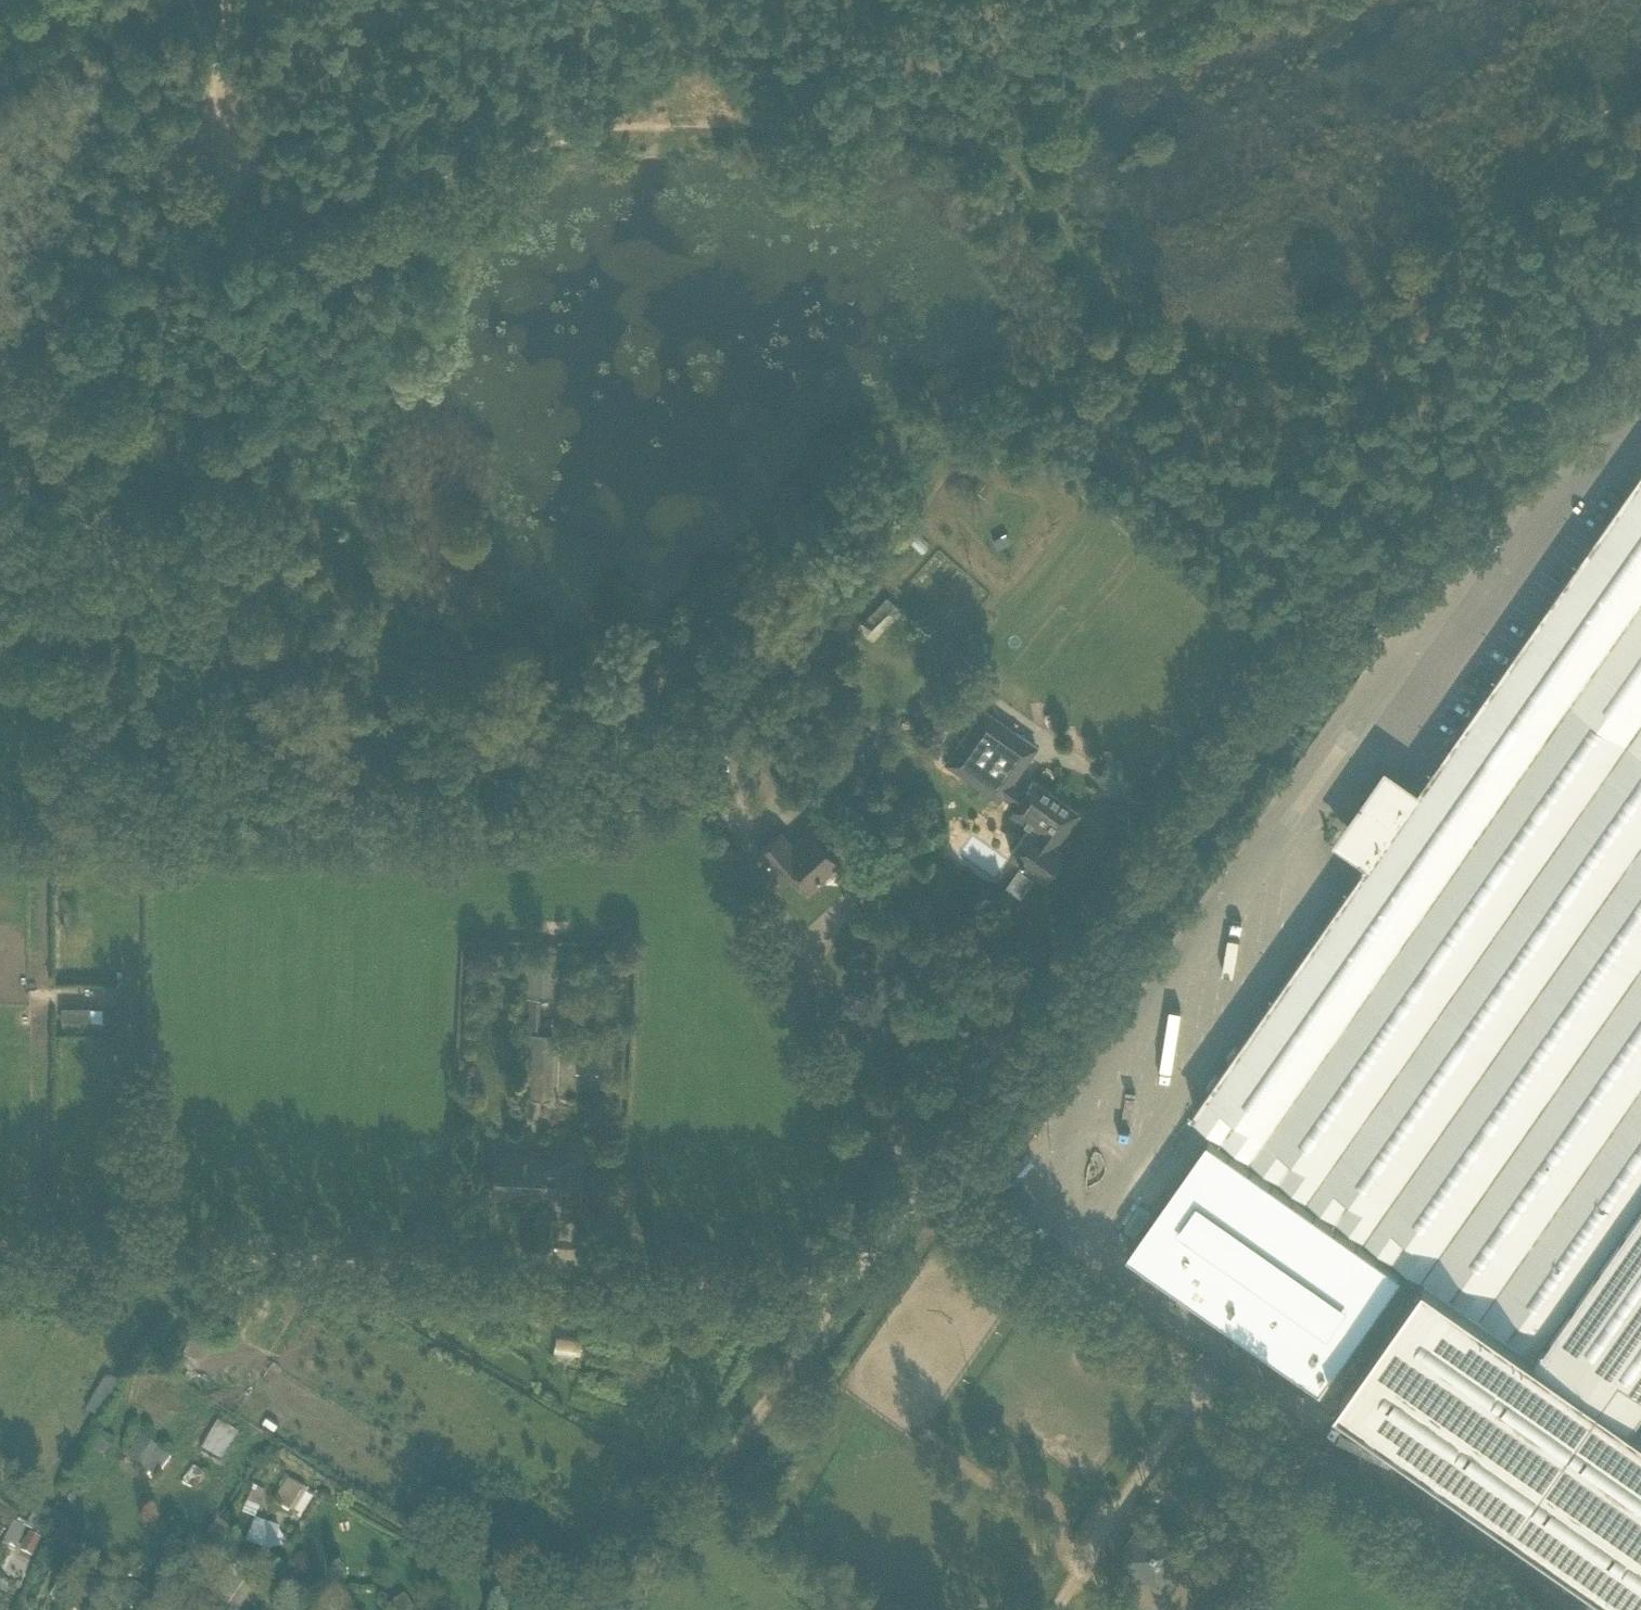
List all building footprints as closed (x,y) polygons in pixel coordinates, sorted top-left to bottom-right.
[(1195,1111),(1426,1273),(1338,1399),(1583,1570),(1582,1571),(1638,1609),(1640,1609),(1640,1422),(1633,1417),(1640,1406),(1640,475),(1414,799),(1391,783),(1354,836),(1377,852),(1343,900),(1195,1111)] [(1009,853),(1016,857),(1044,876),(1060,851),(1048,842),(1069,809),(1077,814),(1077,813),(1029,782),(1022,793),(1007,783),(1032,746),(977,711),(941,765),(996,801),(1000,795),(1014,804),(1009,813),(1027,825),(1009,853)] [(838,863),(823,847),(808,831),(793,846),(780,832),(758,851),(782,879),(789,872),(807,891),(836,865),(838,863)] [(1018,868),(1006,886),(1020,895),(1032,878),(1018,868)] [(529,950),(522,1098),(551,1099),(555,1033),(536,1032),(538,996),(558,997),(560,951),(529,950)] [(96,1022),(96,1007),(70,1007),(70,1022),(96,1022)] [(118,1022),(118,1014),(105,1014),(105,1022),(118,1022)] [(1209,1139),(1129,1252),(1322,1388),(1402,1274),(1209,1139)] [(178,1287),(166,1288),(166,1298),(179,1297),(178,1287)] [(555,1357),(577,1360),(579,1345),(557,1342),(555,1357)] [(204,1373),(195,1388),(208,1396),(217,1381),(204,1373)] [(109,1374),(88,1410),(101,1418),(123,1382),(109,1374)] [(219,1460),(236,1436),(216,1422),(199,1446),(219,1460)] [(156,1481),(171,1461),(140,1438),(125,1460),(156,1481)] [(288,1480),(274,1503),(291,1513),(305,1490),(288,1480)] [(250,1484),(241,1504),(256,1511),(265,1490),(250,1484)] [(1157,1578),(1182,1541),(1145,1516),(1120,1553),(1157,1578)] [(263,1545),(270,1527),(257,1522),(250,1540),(263,1545)] [(33,1558),(42,1541),(30,1534),(20,1552),(33,1558)] [(192,1608),(194,1609),(213,1609),(215,1606),(201,1596),(195,1603),(192,1608)]
